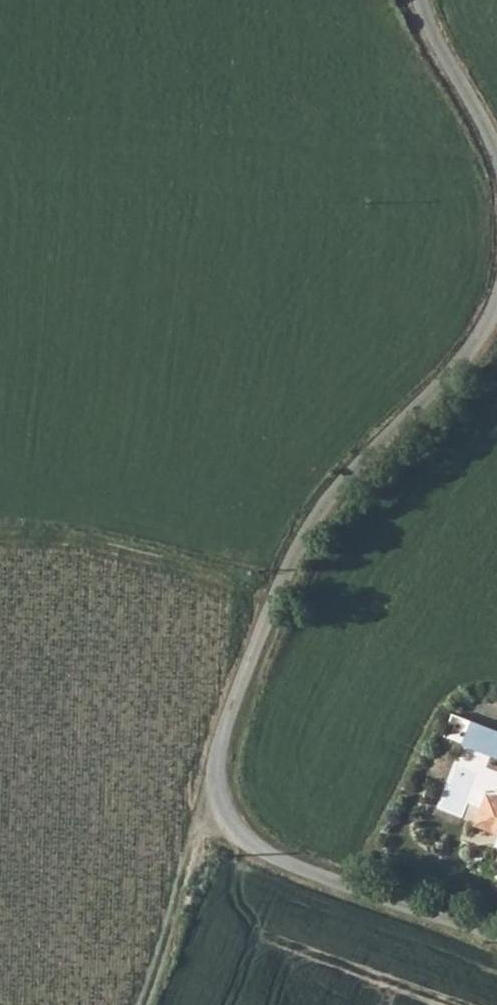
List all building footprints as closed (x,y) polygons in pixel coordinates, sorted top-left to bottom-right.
[(486,797),(476,825),(496,829),(496,801),(486,797)]
